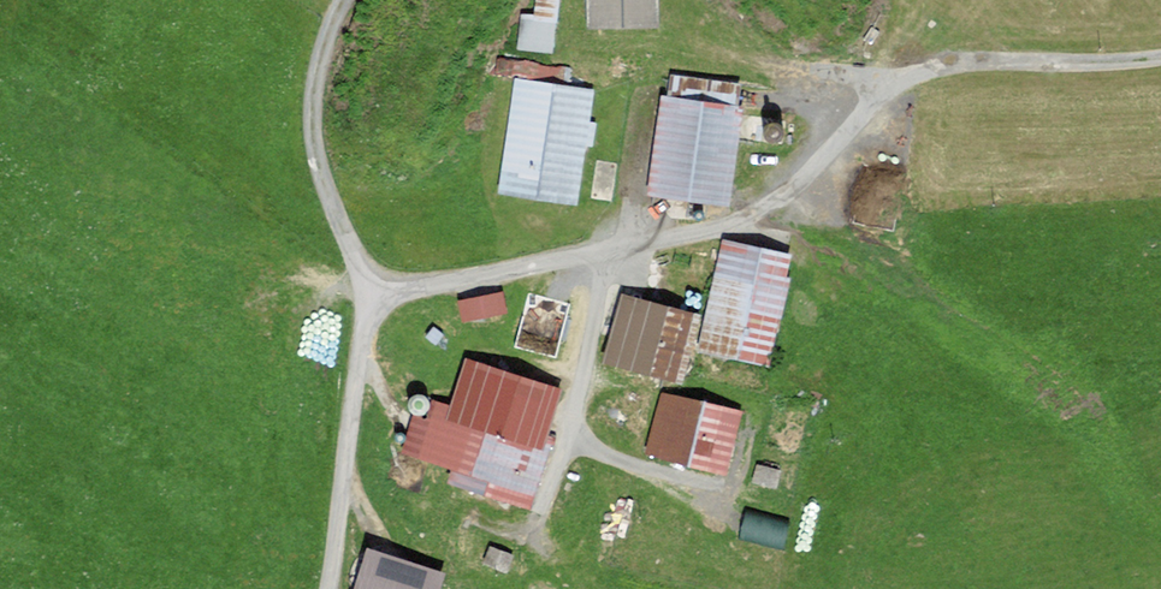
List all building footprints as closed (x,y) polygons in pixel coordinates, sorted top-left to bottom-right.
[(537,11),(521,10),(519,45),(555,47),(558,0),(538,0),(537,11)] [(589,30),(655,28),(654,0),(588,0),(589,30)] [(662,101),(652,194),(724,202),(737,87),(674,80),(671,102),(662,101)] [(517,83),(500,192),(574,204),(591,95),(517,83)] [(789,260),(722,245),(698,355),(765,369),(789,260)] [(461,316),(508,310),(505,287),(459,293),(461,316)] [(697,319),(622,299),(605,362),(680,381),(697,319)] [(559,393),(467,365),(453,411),(420,400),(403,453),(456,470),(452,483),(523,506),(559,393)] [(739,416),(662,398),(649,453),(725,472),(739,416)] [(367,553),(355,588),(441,588),(444,578),(367,553)]
